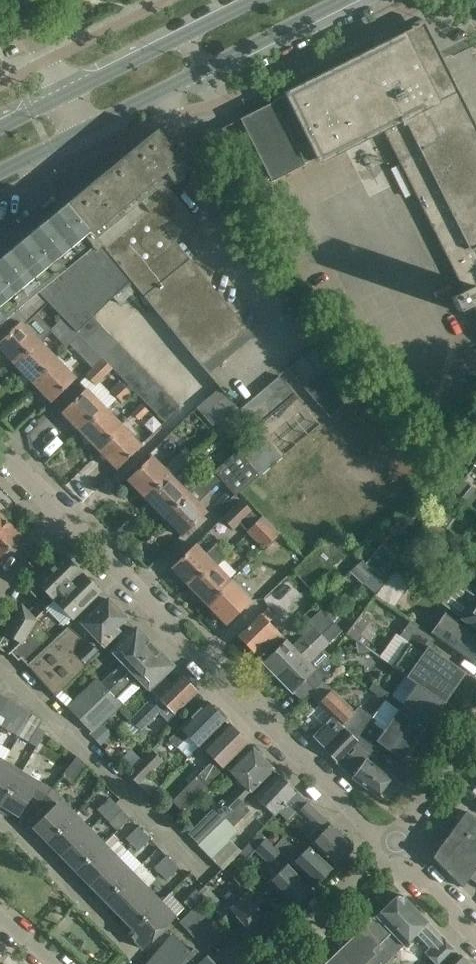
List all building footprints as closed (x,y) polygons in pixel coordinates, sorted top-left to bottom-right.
[(410,33),(287,94),(240,119),(271,182),(318,158),(320,161),(382,130),(445,257),(453,271),(463,291),(450,297),(458,313),(471,306),(475,317),(475,256),(472,248),(475,246),(475,137),(437,60),(426,65),(410,33)] [(198,139),(207,157),(207,158),(230,147),(220,128),(198,139)] [(66,204),(100,244),(167,189),(191,169),(157,129),(66,204)] [(167,189),(100,244),(137,288),(189,353),(235,316),(174,242),(178,238),(173,231),(190,217),(167,189)] [(93,317),(112,298),(119,305),(137,288),(100,244),(66,204),(23,240),(0,259),(0,329),(17,312),(37,292),(38,293),(47,302),(76,332),(93,317)] [(37,292),(17,312),(27,322),(36,313),(47,302),(38,293),(37,292)] [(0,329),(0,341),(1,342),(0,343),(0,350),(12,363),(26,350),(28,353),(40,341),(41,343),(52,332),(51,330),(52,329),(36,313),(27,322),(17,312),(0,329)] [(101,326),(93,317),(76,332),(78,334),(85,341),(101,326)] [(65,327),(60,321),(52,329),(51,330),(52,332),(56,335),(65,327)] [(110,335),(101,326),(85,341),(94,350),(110,335)] [(119,344),(110,335),(94,350),(97,353),(103,359),(119,344)] [(369,384),(343,354),(342,355),(326,336),(286,370),(301,388),(303,387),(329,418),(369,384)] [(81,343),(75,337),(66,346),(72,352),(81,343)] [(26,350),(12,363),(33,385),(46,372),(42,368),(54,357),(41,343),(40,341),(28,353),(26,350)] [(127,353),(119,344),(103,359),(104,360),(111,368),(112,368),(127,353)] [(97,353),(87,362),(94,370),(104,360),(103,359),(97,353)] [(136,362),(127,353),(112,368),(120,377),(136,362)] [(75,378),(54,357),(42,368),(46,372),(33,385),(50,402),(75,378)] [(111,368),(104,360),(94,370),(86,378),(93,385),(98,380),(111,368)] [(145,371),(136,362),(120,377),(127,384),(129,386),(145,371)] [(153,380),(145,371),(129,386),(138,395),(153,380)] [(259,434),(238,451),(260,476),(284,455),(269,437),(305,406),(279,376),(239,409),(259,434)] [(76,400),(62,414),(78,430),(91,417),(94,420),(105,409),(116,398),(114,397),(109,391),(98,380),(93,385),(86,378),(80,384),(86,390),(76,400)] [(162,389),(153,380),(138,395),(146,404),(162,389)] [(114,397),(124,387),(119,382),(109,391),(114,397)] [(130,394),(124,387),(114,397),(116,398),(120,403),(130,394)] [(218,388),(205,400),(222,417),(234,407),(219,390),(218,388)] [(171,399),(162,389),(146,404),(155,413),(171,399)] [(171,399),(155,413),(164,422),(179,408),(171,399)] [(222,417),(205,400),(196,409),(212,426),(216,423),(222,417)] [(132,415),(137,420),(147,411),(141,405),(132,415)] [(222,417),(216,423),(223,431),(241,415),(234,407),(222,417)] [(91,417),(78,430),(99,452),(113,440),(109,436),(121,425),(105,409),(94,420),(91,417)] [(113,440),(99,452),(116,469),(140,445),(121,425),(109,436),(113,440)] [(180,465),(183,462),(190,455),(184,449),(178,456),(176,455),(163,469),(151,457),(127,481),(143,498),(156,485),(159,487),(182,466),(181,465),(180,465)] [(238,451),(214,471),(235,496),(260,476),(238,451)] [(185,492),(196,481),(199,477),(189,467),(195,461),(190,455),(183,462),(181,465),(182,466),(159,487),(156,485),(143,498),(164,518),(177,506),(174,503),(185,492)] [(164,518),(181,536),(206,513),(197,504),(220,480),(213,472),(208,468),(199,477),(196,481),(185,492),(174,503),(177,506),(164,518)] [(463,480),(454,492),(467,501),(475,490),(463,480)] [(258,519),(240,500),(221,518),(233,531),(239,525),(246,532),(258,519)] [(246,532),(262,548),(277,533),(261,517),(258,519),(246,532)] [(21,537),(2,518),(0,521),(0,557),(21,537)] [(171,569),(187,585),(200,572),(203,576),(224,555),(214,545),(204,555),(195,545),(171,569)] [(373,554),(366,564),(380,575),(387,566),(373,554)] [(27,666),(34,659),(68,627),(67,626),(54,640),(47,632),(58,621),(63,626),(70,618),(71,619),(100,591),(64,555),(35,583),(29,592),(41,604),(35,610),(32,608),(27,612),(21,606),(0,641),(0,650),(8,655),(10,653),(17,661),(18,661),(20,659),(26,665),(25,665),(27,667),(27,666)] [(372,572),(361,562),(350,573),(361,584),(372,572)] [(215,565),(214,565),(203,576),(200,572),(187,585),(208,607),(221,594),(218,591),(229,580),(215,565)] [(393,570),(383,583),(401,596),(410,583),(393,570)] [(338,581),(329,571),(309,589),(318,599),(338,581)] [(249,601),(229,580),(218,591),(221,594),(208,607),(225,625),(249,601)] [(441,604),(461,618),(473,627),(475,629),(475,594),(456,583),(441,604)] [(125,618),(108,600),(82,624),(97,640),(92,645),(91,644),(77,657),(83,664),(118,631),(115,628),(125,618)] [(319,635),(330,621),(336,614),(331,608),(324,614),(319,609),(306,621),(312,627),(291,647),(285,641),(263,662),(277,677),(320,636),(319,635)] [(274,616),(267,609),(238,637),(253,652),(258,648),(263,654),(281,636),(268,623),(274,616)] [(371,620),(361,613),(345,635),(364,648),(369,641),(360,635),(371,620)] [(430,634),(436,638),(455,652),(472,664),(475,658),(475,633),(475,632),(473,634),(444,614),(430,634)] [(395,633),(377,658),(405,677),(416,685),(443,704),(466,673),(449,661),(429,647),(436,638),(430,634),(410,620),(399,636),(395,633)] [(292,692),(292,691),(301,701),(308,694),(314,689),(321,682),(337,667),(326,659),(324,657),(328,653),(323,649),(340,632),(330,621),(319,635),(320,636),(277,677),(292,692)] [(68,627),(34,659),(27,666),(55,697),(56,698),(86,668),(72,655),(76,641),(80,637),(68,627)] [(66,707),(79,720),(154,648),(136,629),(111,653),(124,666),(119,667),(101,685),(94,679),(66,707)] [(171,666),(154,648),(79,720),(91,732),(105,718),(120,705),(116,701),(135,682),(136,678),(147,690),(171,666)] [(197,692),(180,675),(171,684),(168,681),(154,695),(157,698),(127,728),(135,737),(159,713),(167,722),(197,692)] [(373,684),(368,689),(382,699),(384,701),(398,710),(425,730),(433,719),(437,719),(440,714),(439,710),(443,704),(416,685),(405,677),(391,697),(386,693),(373,684)] [(314,689),(308,694),(317,704),(331,717),(340,726),(344,730),(344,729),(357,742),(372,754),(381,744),(403,761),(425,730),(398,710),(384,701),(372,718),(358,708),(354,712),(330,691),(321,682),(314,689)] [(15,705),(0,696),(0,716),(6,719),(15,705)] [(225,721),(206,702),(168,740),(177,749),(188,737),(198,747),(225,721)] [(1,726),(19,736),(32,715),(15,705),(6,719),(1,726)] [(32,715),(19,736),(36,747),(45,732),(38,728),(42,721),(32,715)] [(331,717),(312,736),(325,749),(324,749),(336,762),(335,763),(351,778),(377,797),(391,777),(367,760),(372,754),(357,742),(344,729),(344,730),(340,726),(331,717)] [(112,734),(101,723),(90,734),(101,745),(112,734)] [(248,744),(228,724),(202,749),(213,760),(172,801),(181,810),(206,786),(248,744)] [(3,762),(10,752),(0,746),(0,768),(3,762)] [(202,819),(187,833),(198,844),(213,829),(231,812),(241,802),(240,802),(273,769),(265,761),(260,756),(251,747),(250,746),(236,760),(226,770),(241,786),(225,802),(222,799),(202,819)] [(162,761),(151,750),(127,774),(149,796),(158,787),(147,776),(162,761)] [(0,768),(0,807),(21,773),(3,762),(0,768)] [(41,801),(49,791),(47,789),(21,773),(0,807),(0,813),(4,816),(7,810),(19,817),(32,795),(41,801)] [(264,788),(254,798),(273,816),(278,812),(297,791),(277,773),(264,788)] [(49,791),(41,801),(50,810),(32,827),(41,837),(37,841),(42,847),(74,816),(49,791)] [(297,791),(278,812),(279,812),(289,822),(297,814),(314,830),(306,838),(311,844),(313,842),(322,851),(335,866),(352,850),(353,844),(339,831),(331,823),(298,792),(297,791)] [(103,816),(115,804),(109,798),(97,809),(103,816)] [(198,844),(197,845),(210,858),(229,840),(237,831),(233,827),(249,810),(241,802),(231,812),(213,829),(198,844)] [(129,818),(115,804),(103,816),(109,822),(117,830),(129,818)] [(464,811),(434,854),(435,860),(462,888),(469,878),(475,883),(475,820),(464,811)] [(74,816),(42,847),(48,853),(52,848),(61,857),(88,830),(74,816)] [(132,845),(144,833),(138,827),(125,838),(132,845)] [(71,876),(102,845),(88,830),(61,857),(70,866),(65,870),(71,876)] [(150,839),(144,833),(132,845),(138,851),(150,839)] [(258,834),(241,851),(247,858),(254,851),(269,865),(279,854),(258,834)] [(270,834),(266,838),(274,846),(281,838),(277,834),(270,834)] [(89,886),(117,859),(127,849),(113,835),(102,845),(71,876),(76,882),(81,877),(89,886)] [(274,846),(273,847),(280,853),(292,864),(293,862),(301,871),(315,885),(332,869),(318,854),(311,846),(301,855),(283,837),(281,838),(274,846)] [(160,874),(172,862),(166,856),(154,868),(160,874)] [(99,905),(131,874),(117,859),(89,886),(98,895),(94,899),(99,905)] [(172,862),(160,874),(166,880),(178,868),(172,862)] [(131,874),(99,905),(105,911),(110,906),(118,915),(145,888),(155,878),(141,864),(131,874)] [(310,889),(288,865),(269,883),(291,907),(310,889)] [(128,934),(160,903),(145,888),(118,915),(127,924),(122,928),(128,934)] [(202,898),(195,891),(183,902),(189,910),(202,898)] [(259,909),(241,891),(217,913),(227,925),(236,916),(257,939),(273,924),(259,909)] [(379,963),(384,963),(418,931),(432,946),(425,953),(435,963),(448,963),(458,954),(428,922),(403,896),(397,896),(376,916),(395,936),(383,948),(386,951),(381,956),(378,953),(373,957),(379,963)] [(160,903),(128,934),(143,949),(175,918),(160,903)] [(197,906),(179,922),(188,932),(205,915),(197,906)] [(373,957),(378,953),(381,956),(386,951),(383,948),(395,936),(376,916),(325,963),(379,963),(373,957)] [(147,963),(216,963),(208,955),(205,957),(201,954),(200,955),(193,950),(191,952),(172,935),(147,963)] [(459,955),(450,963),(469,963),(459,955)]
